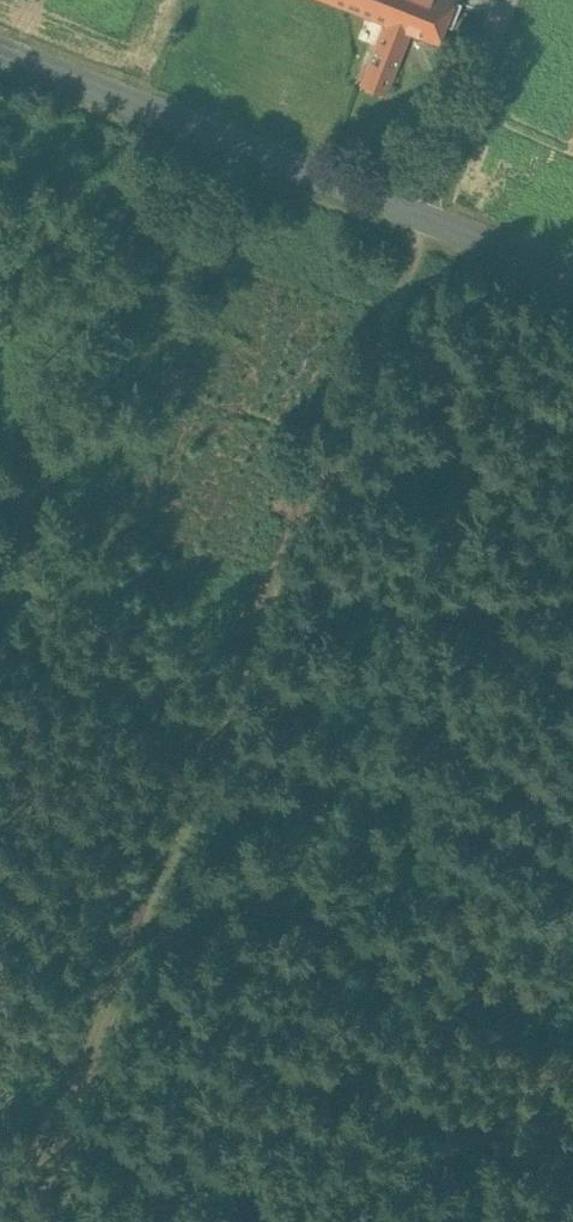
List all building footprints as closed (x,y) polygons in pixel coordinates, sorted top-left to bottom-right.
[(387,15),(401,20),(408,0),(349,0),(387,15)] [(401,20),(387,15),(362,79),(386,88),(410,26),(438,36),(444,20),(452,23),(461,0),(408,0),(401,20)]
